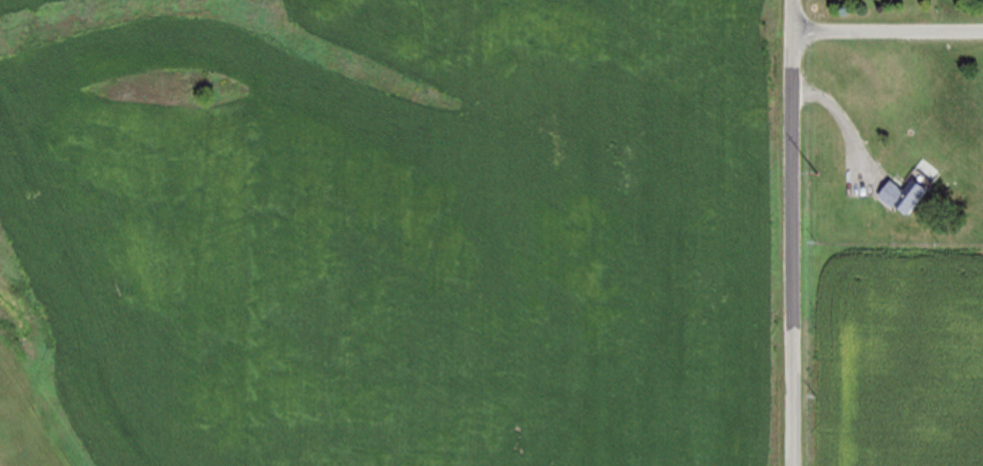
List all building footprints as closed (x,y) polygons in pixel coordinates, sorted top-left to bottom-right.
[(913,177),(904,190),(890,180),(879,196),(906,216),(928,188),(913,177)]
